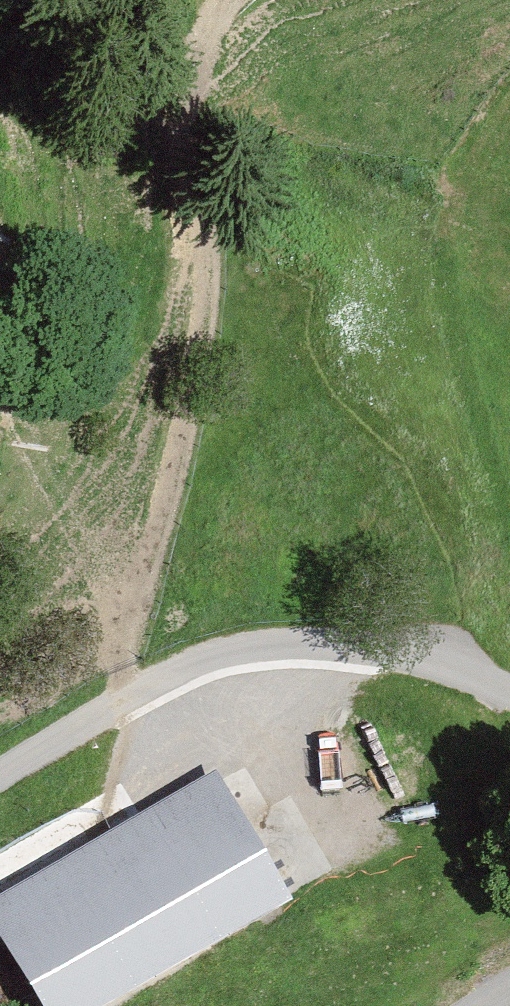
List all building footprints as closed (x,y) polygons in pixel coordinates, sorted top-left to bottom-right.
[(0,904),(0,932),(47,1005),(127,1005),(294,902),(211,772),(0,904)]
